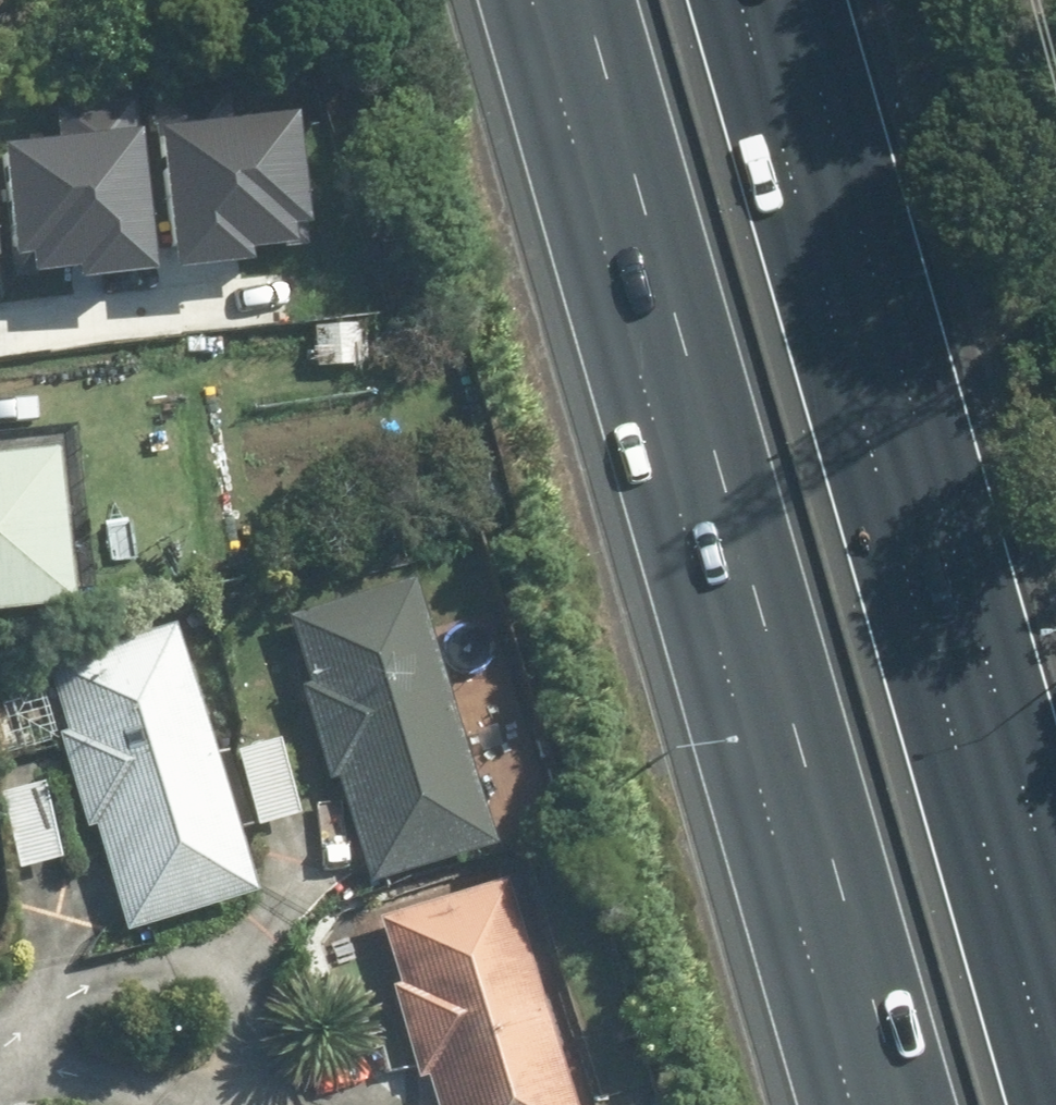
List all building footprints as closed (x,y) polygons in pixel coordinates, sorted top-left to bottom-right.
[(274,221),(294,219),(285,119),(221,125),(218,97),(163,102),(177,252),(234,247),(233,237),(275,233),(274,221)] [(8,142),(18,243),(38,241),(39,253),(81,249),(82,259),(139,254),(125,104),(70,109),(72,136),(8,142)] [(80,614),(64,445),(0,451),(0,622),(80,614)] [(490,848),(402,580),(274,622),(362,891),(490,848)] [(243,898),(164,630),(39,667),(59,737),(52,739),(80,835),(86,834),(116,935),(243,898)] [(267,735),(219,749),(244,834),(292,819),(267,735)] [(32,781),(0,789),(0,859),(5,878),(52,866),(32,781)] [(497,878),(357,919),(406,1081),(422,1077),(431,1104),(565,1104),(497,878)]
